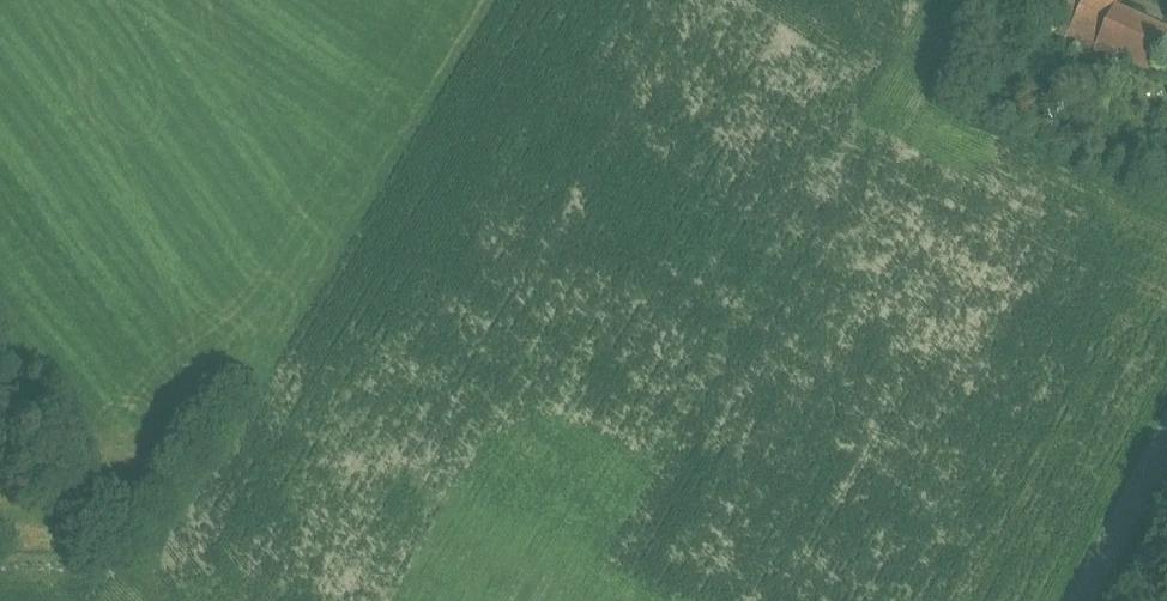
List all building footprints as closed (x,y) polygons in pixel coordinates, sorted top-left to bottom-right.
[(1065,39),(1063,44),(1091,56),(1091,57),(1113,67),(1117,59),(1150,74),(1166,37),(1166,28),(1116,5),(1118,1),(1115,0),(1071,0),(1054,34),(1065,39)]
